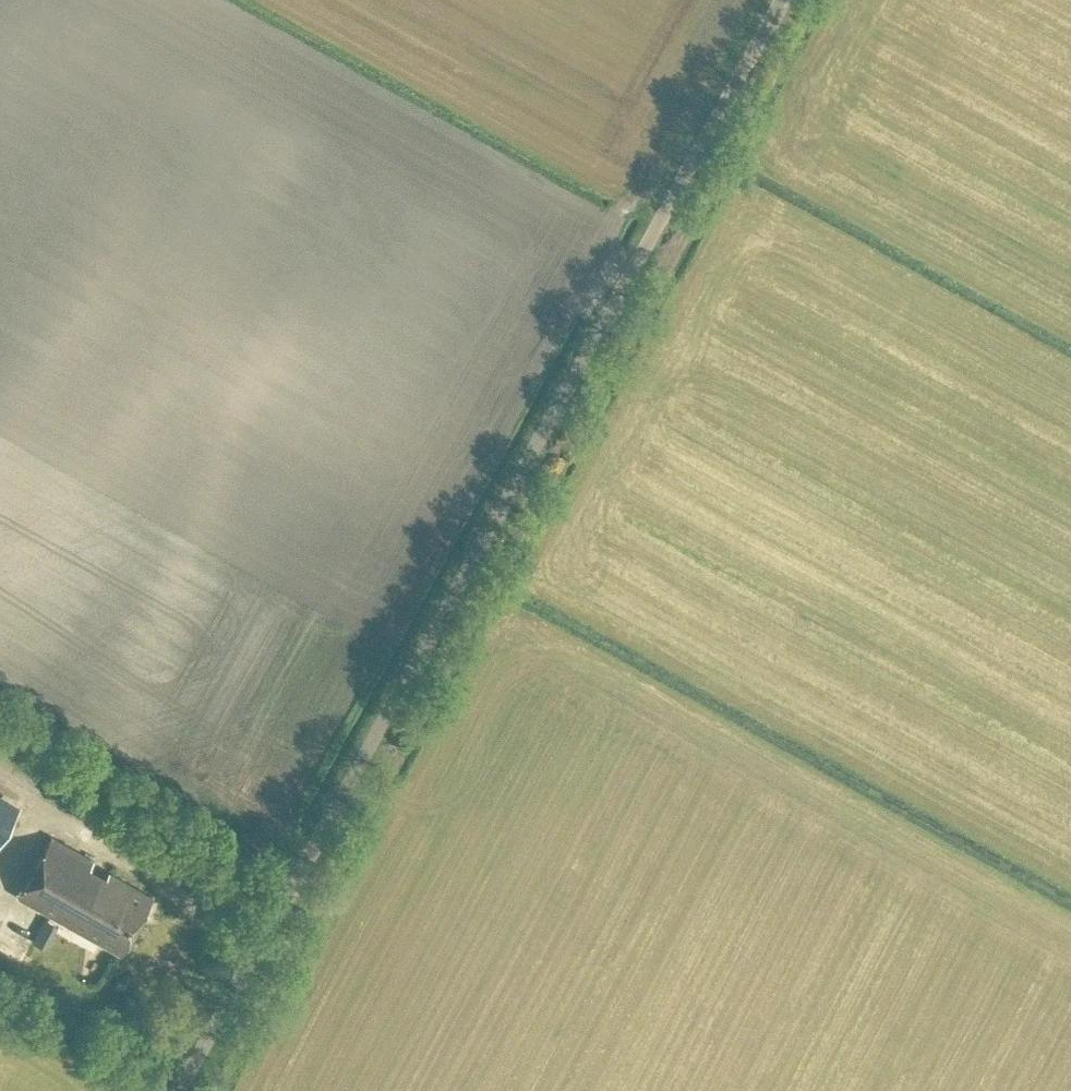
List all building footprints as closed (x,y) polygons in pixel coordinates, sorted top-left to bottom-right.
[(19,804),(0,792),(0,838),(19,804)] [(51,837),(18,896),(119,953),(151,896),(108,872),(105,877),(89,868),(93,861),(51,837)]
